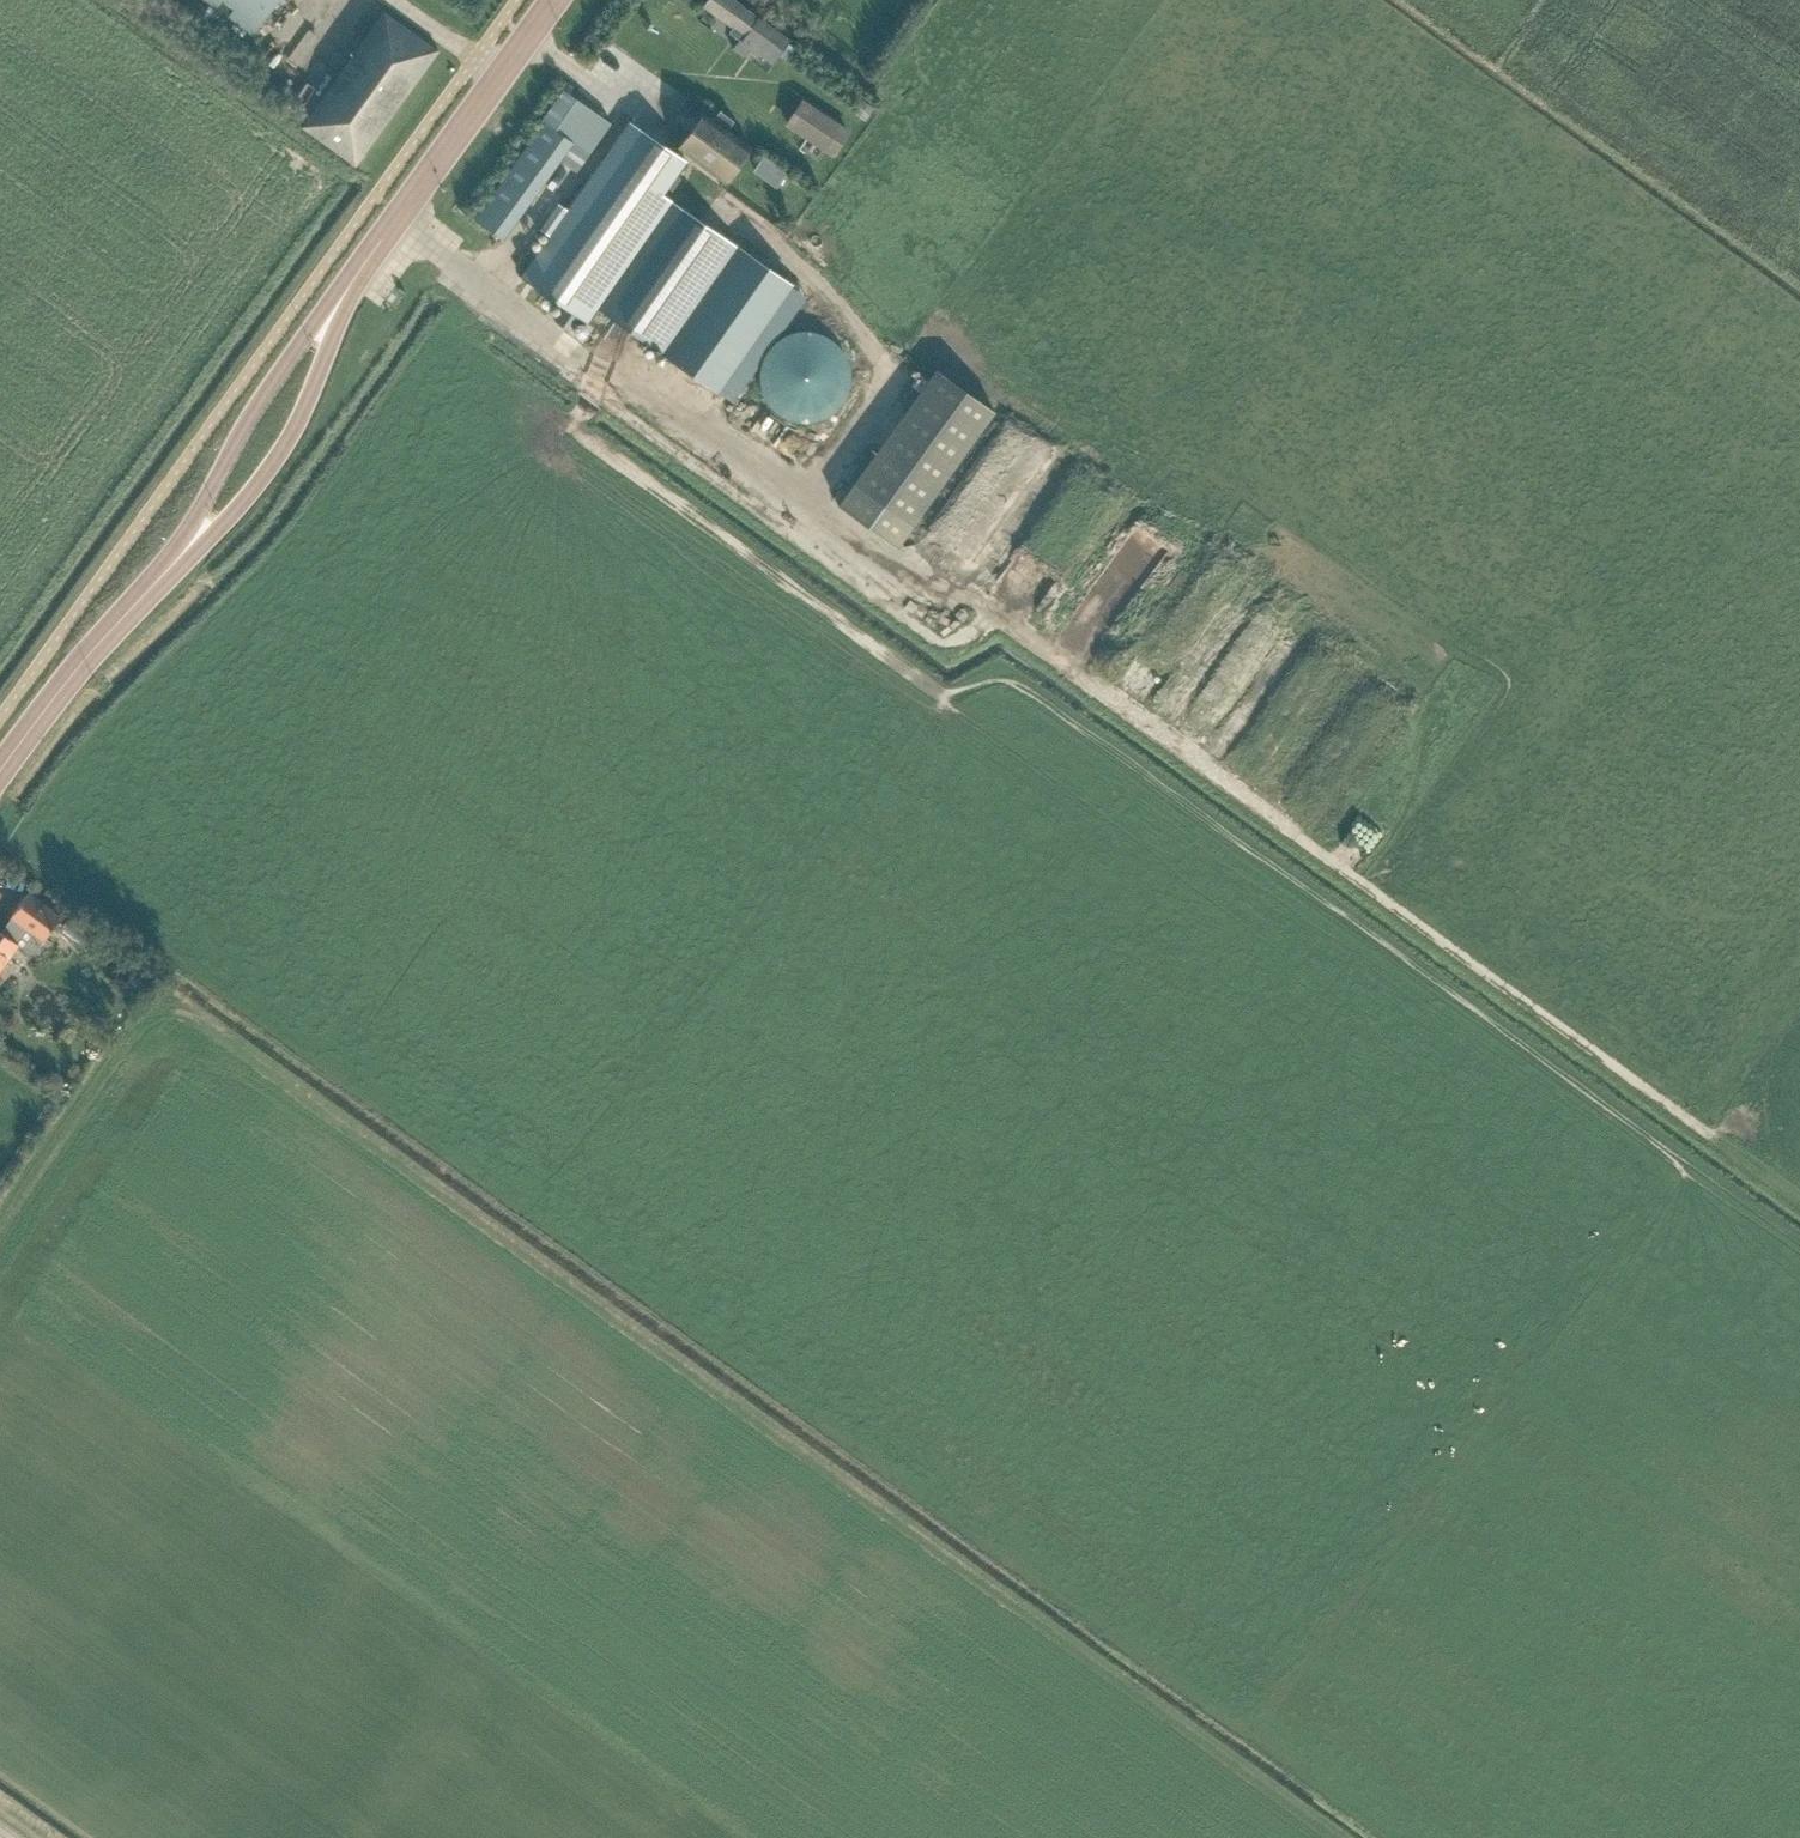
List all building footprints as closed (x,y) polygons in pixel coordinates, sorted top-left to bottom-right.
[(253,33),(277,0),(206,0),(253,33)] [(705,6),(746,35),(745,36),(776,59),(789,40),(732,0),(709,0),(705,6)] [(385,12),(303,127),(356,165),(438,50),(385,12)] [(751,44),(739,36),(734,44),(746,52),(751,44)] [(545,122),(475,221),(503,240),(573,142),(588,153),(610,122),(563,88),(541,120),(545,122)] [(848,134),(800,101),(786,123),(833,155),(848,134)] [(703,114),(678,149),(725,182),(750,147),(703,114)] [(524,279),(517,289),(530,298),(536,288),(564,308),(578,318),(587,324),(598,309),(713,390),(789,283),(662,193),(685,160),(630,121),(568,209),(559,203),(540,230),(550,237),(521,277),(524,279)] [(564,308),(555,321),(569,331),(578,318),(564,308)] [(760,364),(759,376),(760,388),(765,399),(772,408),(781,416),(792,420),(804,422),(816,421),(827,416),(837,409),(844,400),(849,389),(850,377),(849,365),(844,354),(837,344),(828,337),(817,332),(805,331),(793,332),(782,337),(772,344),(765,353),(760,364)] [(935,369),(851,485),(910,527),(994,411),(935,369)] [(53,926),(60,915),(28,892),(11,915),(12,916),(1,932),(0,931),(0,962),(13,944),(29,957),(42,938),(44,939),(53,926)] [(96,932),(72,913),(59,930),(83,949),(96,932)] [(132,974),(125,983),(134,990),(141,981),(132,974)]
